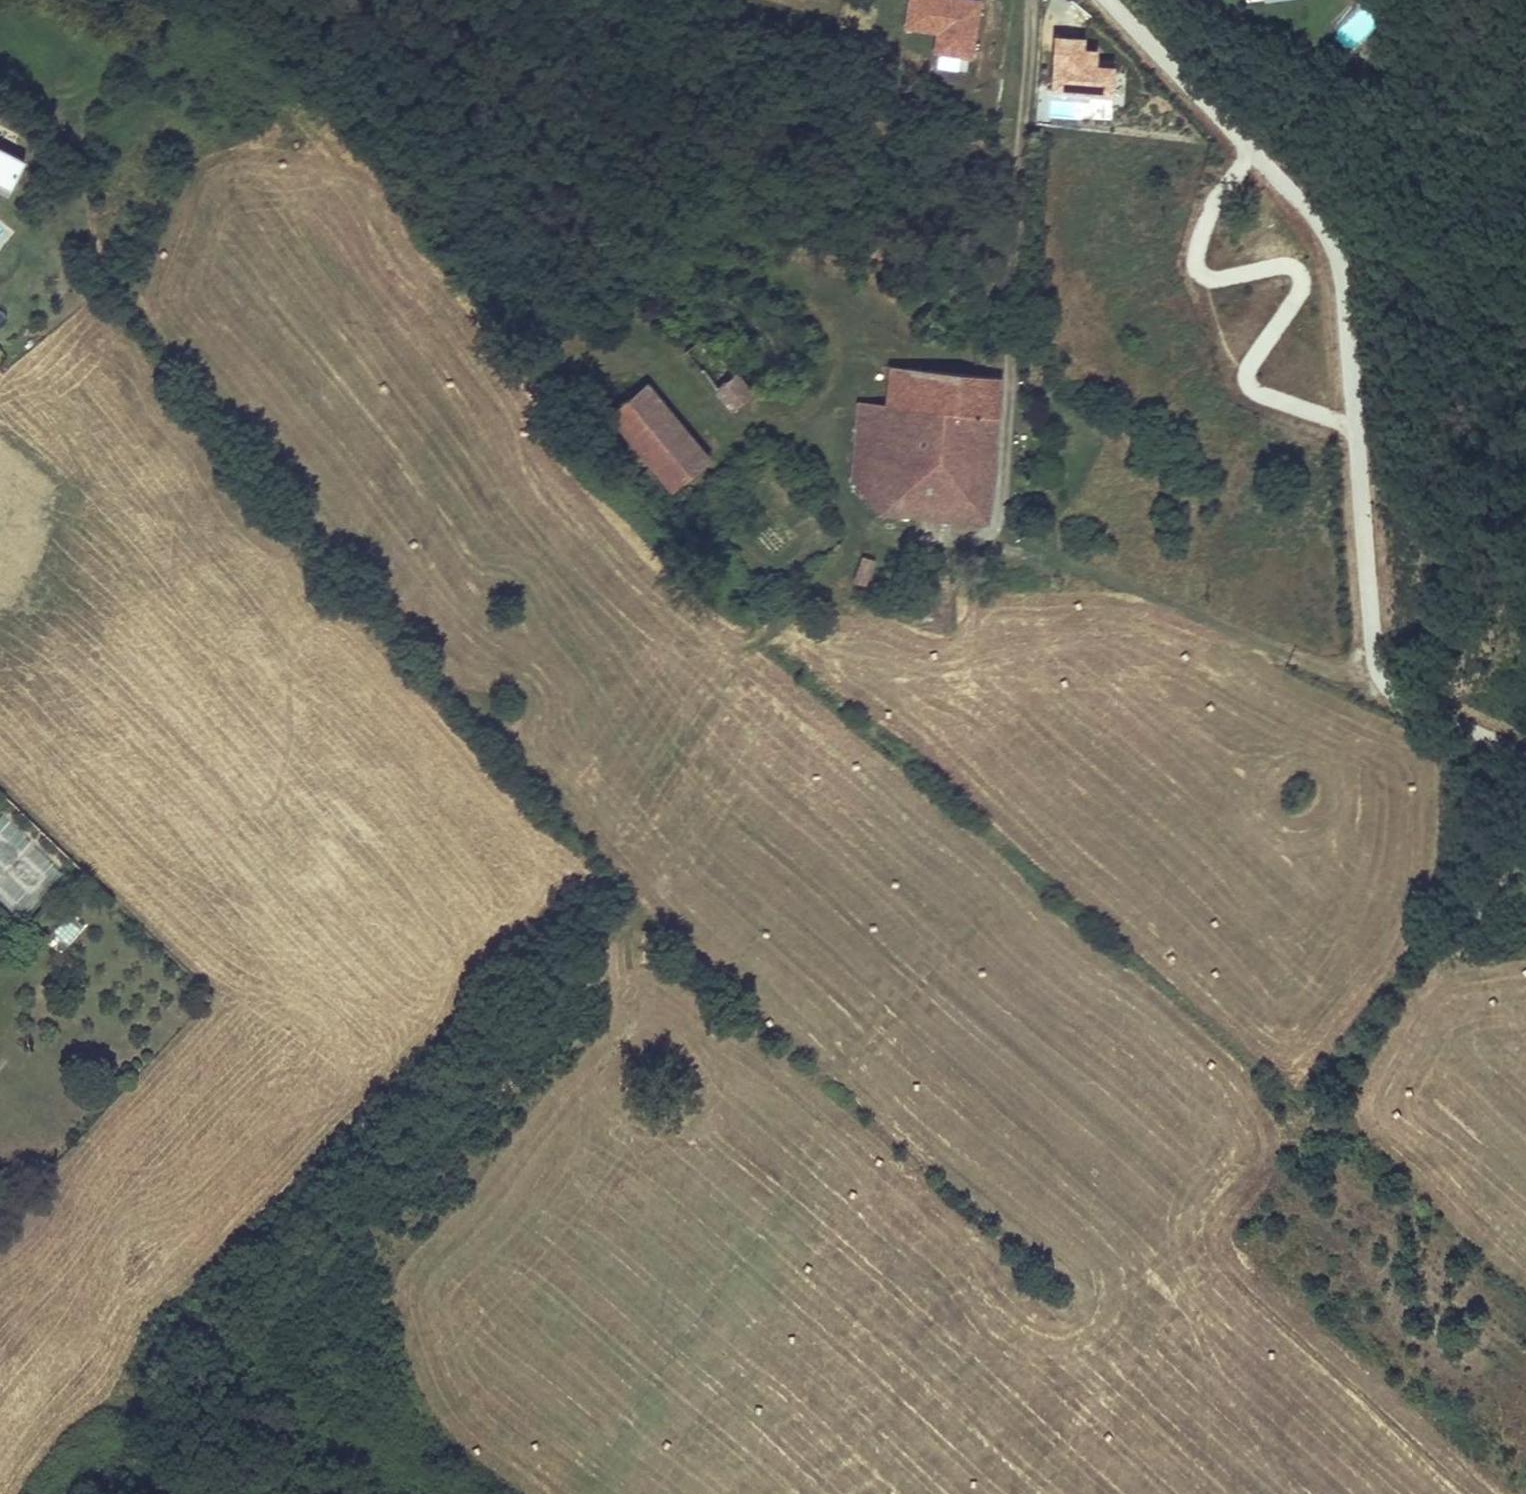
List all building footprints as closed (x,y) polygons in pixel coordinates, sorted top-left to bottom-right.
[(971,0),(908,0),(904,31),(935,35),(933,52),(977,58),(985,2),(971,0)] [(1086,40),(1055,39),(1053,97),(1115,98),(1116,68),(1098,68),(1099,53),(1086,52),(1086,40)] [(7,189),(21,159),(0,149),(0,186),(7,189)] [(729,407),(738,399),(748,392),(702,335),(683,350),(729,407)] [(859,401),(855,440),(851,480),(874,513),(984,523),(998,379),(891,365),(885,405),(859,401)] [(671,488),(688,474),(705,460),(643,384),(609,412),(671,488)] [(856,582),(860,583),(864,585),(873,562),(864,559),(856,582)] [(71,912),(50,932),(65,947),(85,926),(71,912)]
